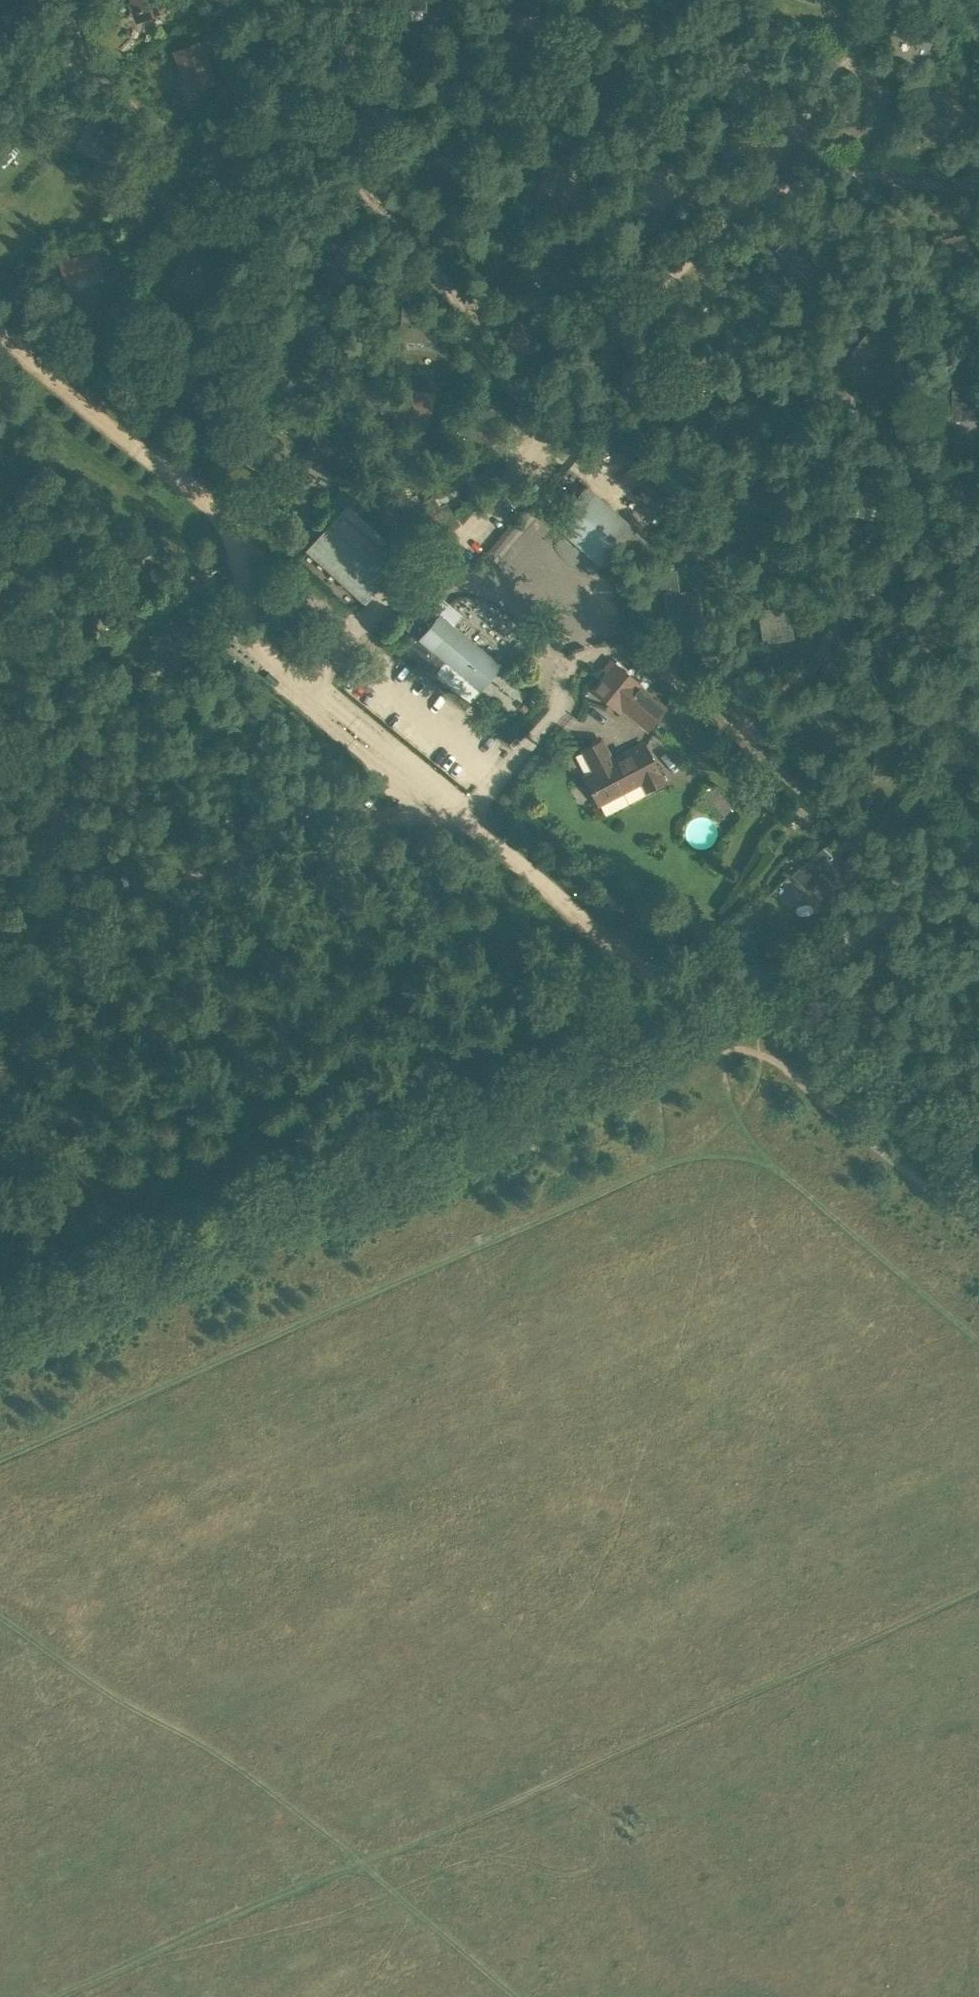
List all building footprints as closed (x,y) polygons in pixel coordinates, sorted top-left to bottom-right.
[(131,1),(127,2),(135,23),(167,11),(163,0),(130,0),(131,1)] [(393,10),(423,9),(423,0),(393,0),(393,10)] [(539,14),(537,0),(506,0),(510,19),(539,14)] [(899,19),(892,32),(929,51),(936,38),(899,19)] [(209,51),(204,38),(172,51),(188,93),(217,82),(205,52),(209,51)] [(961,109),(934,93),(918,122),(944,138),(961,109)] [(866,106),(833,103),(831,128),(864,132),(866,106)] [(128,133),(118,129),(115,134),(100,126),(88,150),(114,162),(128,133)] [(529,193),(521,193),(521,202),(529,201),(529,193)] [(793,229),(774,249),(807,278),(825,257),(793,229)] [(65,284),(99,272),(93,251),(69,259),(67,252),(55,256),(65,284)] [(542,331),(515,319),(504,344),(531,355),(542,331)] [(953,386),(952,420),(978,420),(978,386),(953,386)] [(400,388),(395,413),(429,420),(434,395),(400,388)] [(301,460),(338,480),(359,440),(322,421),(301,460)] [(466,455),(458,464),(469,475),(478,467),(466,455)] [(867,475),(866,481),(877,484),(879,477),(867,475)] [(401,484),(387,491),(394,505),(407,498),(401,484)] [(571,506),(554,524),(602,566),(617,549),(634,565),(652,546),(634,530),(635,528),(588,486),(571,506)] [(415,494),(399,504),(405,515),(403,516),(411,530),(405,533),(415,549),(417,553),(427,556),(436,545),(433,538),(456,524),(445,505),(438,509),(432,499),(421,505),(415,494)] [(349,504),(329,525),(307,550),(364,601),(406,556),(349,504)] [(667,620),(699,615),(696,589),(679,592),(676,570),(661,572),(667,620)] [(406,606),(395,618),(412,633),(401,645),(418,659),(467,702),(499,666),(451,625),(459,616),(449,607),(446,604),(437,614),(419,598),(409,609),(406,606)] [(762,644),(793,640),(789,606),(758,610),(762,644)] [(608,672),(594,689),(619,709),(620,707),(649,730),(667,709),(644,690),(652,681),(643,673),(638,669),(636,668),(634,668),(632,668),(630,669),(629,670),(617,661),(615,664),(610,660),(603,669),(608,672)] [(611,762),(607,754),(600,742),(581,752),(591,771),(582,776),(595,802),(628,785),(629,786),(641,779),(646,790),(661,782),(642,745),(611,762)] [(833,859),(805,888),(828,909),(849,886),(838,876),(845,870),(833,859)]
